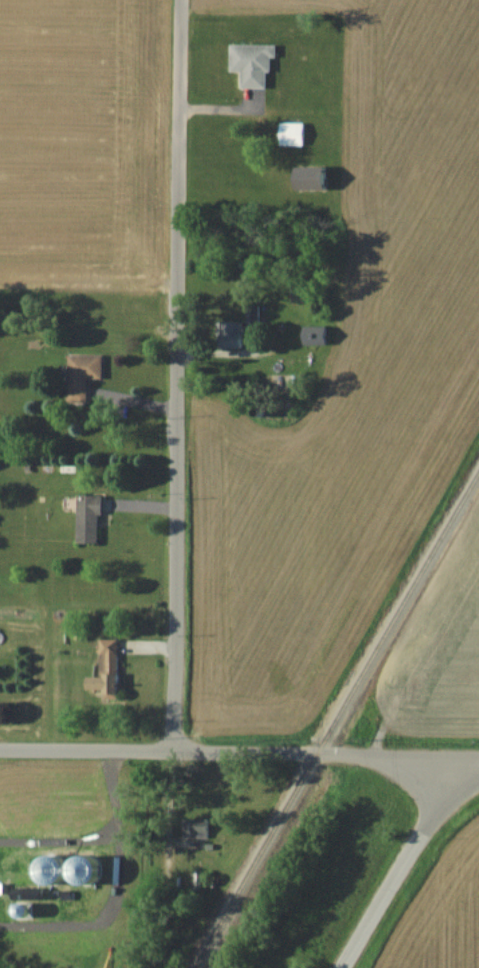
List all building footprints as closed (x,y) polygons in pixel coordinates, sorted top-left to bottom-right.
[(275,58),(275,45),(229,45),(229,70),(240,70),(240,87),(266,87),(266,58),(275,58)] [(280,145),(302,145),(302,124),(280,124),(280,145)] [(294,168),(294,190),(324,190),(324,168),(294,168)] [(217,347),(241,347),(241,321),(217,321),(217,347)] [(302,345),(325,345),(325,325),(302,325),(302,345)] [(101,354),(66,354),(66,402),(86,402),(86,378),(101,378),(101,354)] [(76,542),(99,542),(99,495),(76,495),(76,542)] [(116,639),(99,639),(99,674),(85,674),(84,690),(116,691),(116,639)] [(207,838),(207,818),(182,818),(182,838),(207,838)]
